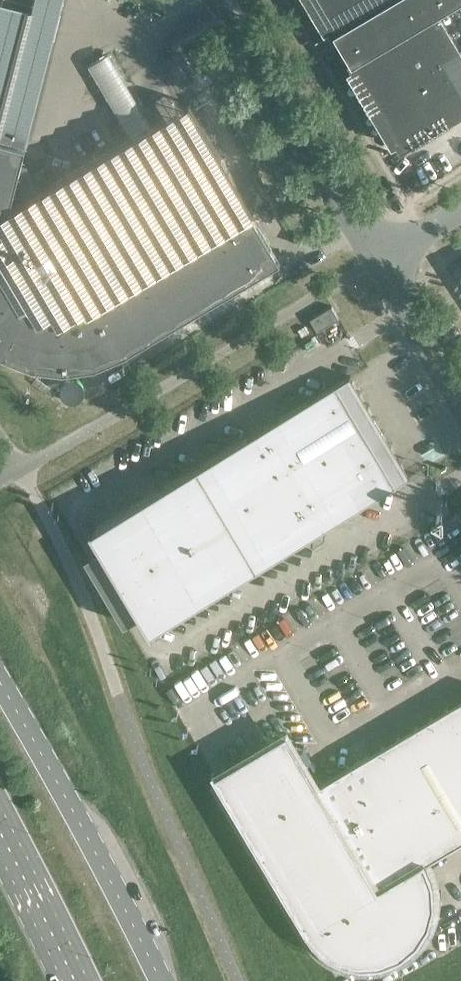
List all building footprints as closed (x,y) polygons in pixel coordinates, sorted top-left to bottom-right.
[(0,1),(0,141),(25,147),(62,0),(33,0),(31,9),(0,1)] [(345,27),(391,0),(313,0),(316,6),(321,3),(338,31),(345,27)] [(345,27),(360,53),(353,57),(406,145),(434,128),(437,133),(449,126),(446,121),(460,112),(460,51),(437,10),(447,4),(444,0),(391,0),(345,27)] [(131,139),(153,126),(110,53),(87,65),(131,139)] [(218,229),(251,210),(190,105),(183,109),(153,126),(131,139),(9,210),(3,233),(1,249),(1,250),(0,250),(3,266),(4,265),(10,280),(20,292),(32,302),(47,308),(63,310),(79,307),(94,301),(94,302),(192,244),(187,234),(191,217),(206,208),(218,229)] [(3,354),(32,366),(64,370),(94,365),(96,365),(96,363),(123,352),(152,334),(280,259),(267,237),(251,210),(218,229),(206,208),(191,217),(187,234),(192,244),(94,302),(94,301),(79,307),(63,310),(47,308),(32,302),(20,292),(10,280),(4,265),(3,266),(0,250),(1,250),(1,249),(3,233),(9,210),(25,147),(0,141),(0,352),(3,354)] [(333,304),(309,318),(318,332),(342,318),(333,304)] [(90,526),(89,527),(100,546),(83,556),(123,622),(139,612),(150,631),(152,630),(151,628),(408,476),(348,375),(91,528),(90,526)] [(213,771),(217,778),(308,931),(314,940),(321,947),(330,954),(340,959),(350,962),(360,964),(371,964),(382,963),(392,960),(402,955),(411,949),(418,941),(425,932),(430,923),(433,913),(435,902),(435,891),(434,881),(426,862),(460,841),(460,700),(318,784),(287,732),(255,751),(253,747),(245,752),(247,756),(216,774),(214,770),(213,771)]
